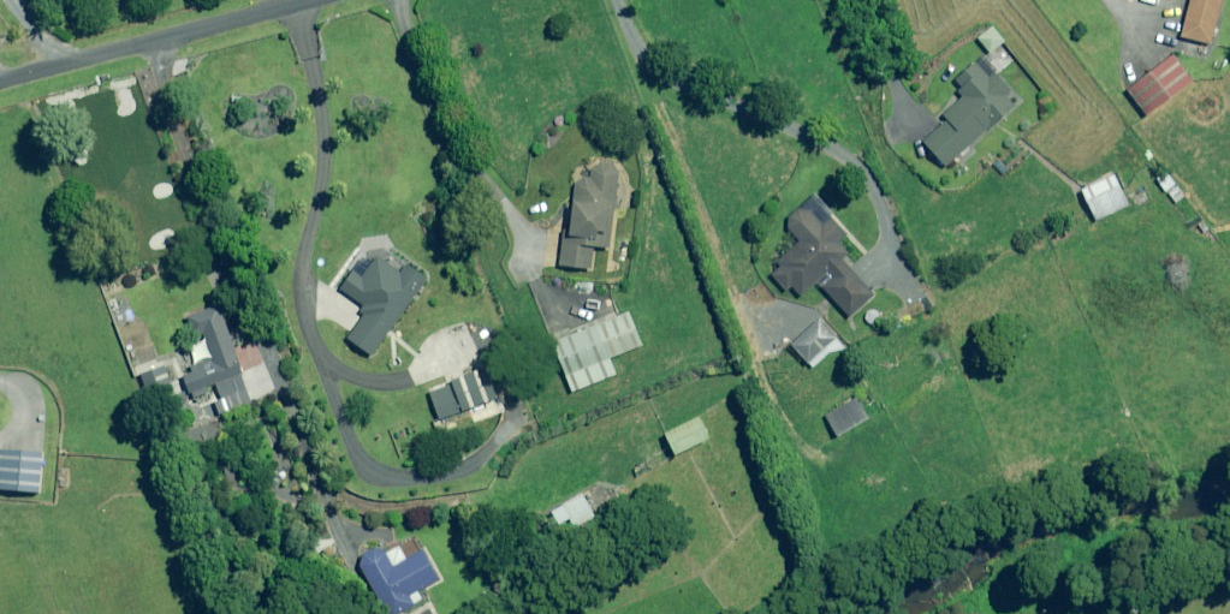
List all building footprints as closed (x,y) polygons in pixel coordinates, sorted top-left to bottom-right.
[(1182,37),(1212,44),(1224,0),(1192,0),(1182,37)] [(1005,42),(994,27),(979,38),(991,53),(1005,42)] [(1193,82),(1174,57),(1127,92),(1147,118),(1193,82)] [(984,58),(959,80),(965,88),(961,92),(965,97),(944,115),(949,121),(925,142),(946,167),(1022,102),(1010,89),(984,58)] [(1012,170),(999,156),(991,164),(1004,177),(1012,170)] [(621,166),(595,162),(592,179),(577,177),(571,229),(566,228),(562,266),(592,270),(595,247),(610,249),(621,166)] [(1129,206),(1114,175),(1082,190),(1097,221),(1129,206)] [(1186,198),(1176,184),(1166,191),(1176,205),(1186,198)] [(850,235),(814,196),(786,223),(790,227),(787,229),(798,241),(774,264),(779,269),(772,276),(789,294),(794,289),(801,297),(816,283),(849,318),(875,294),(844,261),(851,254),(841,243),(850,235)] [(401,274),(379,258),(364,279),(354,271),(341,289),(365,306),(362,322),(350,340),(373,356),(428,279),(408,265),(401,274)] [(256,402),(236,349),(220,305),(188,317),(195,337),(204,334),(207,342),(191,348),(199,371),(185,376),(193,399),(212,392),(210,387),(217,384),(222,398),(216,401),(221,415),(253,403),(256,402)] [(644,347),(629,310),(570,333),(568,327),(550,334),(573,392),(617,375),(611,360),(644,347)] [(838,339),(820,320),(793,347),(812,366),(838,339)] [(173,390),(164,362),(141,370),(149,398),(173,390)] [(499,397),(487,368),(453,382),(454,385),(431,394),(441,420),(499,397)] [(839,437),(869,419),(864,410),(876,403),(869,391),(826,416),(839,437)] [(710,439),(700,418),(666,434),(677,455),(710,439)] [(3,450),(0,485),(0,494),(40,497),(43,453),(3,450)] [(598,521),(583,495),(553,512),(560,524),(571,519),(578,532),(598,521)] [(385,545),(358,560),(389,613),(400,613),(419,603),(415,595),(441,580),(423,550),(396,565),(385,545)]
